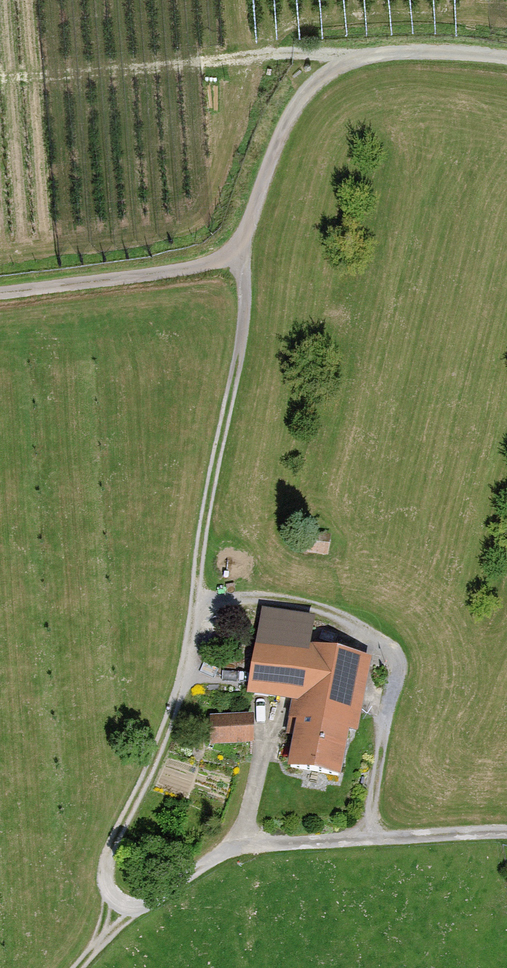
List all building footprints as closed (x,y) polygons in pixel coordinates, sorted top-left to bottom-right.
[(316,621),(265,611),(250,694),(298,703),(286,770),(341,781),(349,739),(357,740),(371,663),(310,652),(316,621)] [(253,716),(209,718),(210,746),(254,744),(253,716)]
